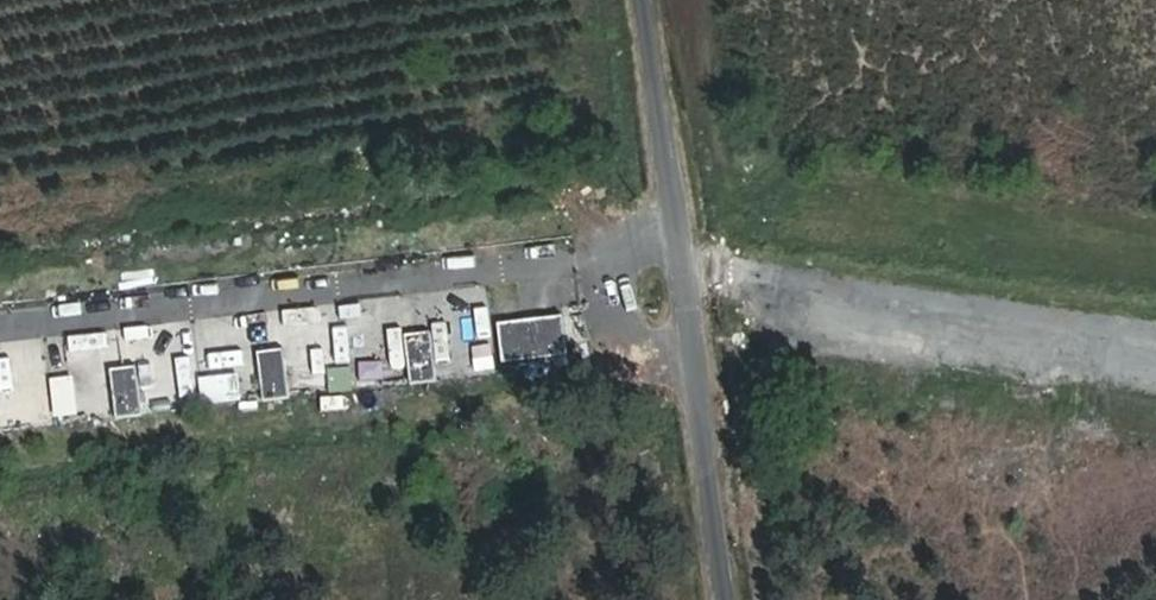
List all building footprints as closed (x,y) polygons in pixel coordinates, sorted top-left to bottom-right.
[(458,288),(403,288),(403,322),(458,322),(458,288)] [(557,333),(492,340),(497,379),(562,372),(557,333)] [(47,339),(25,342),(29,378),(51,375),(47,339)] [(425,347),(399,350),(404,399),(431,396),(425,347)] [(278,363),(251,366),(257,415),(283,412),(278,363)] [(361,369),(362,385),(401,382),(400,366),(361,369)] [(312,387),(342,384),(341,369),(310,371),(312,387)] [(43,377),(46,400),(53,399),(56,423),(100,419),(99,405),(78,407),(75,374),(43,377)] [(131,379),(104,382),(109,431),(136,428),(131,379)]
